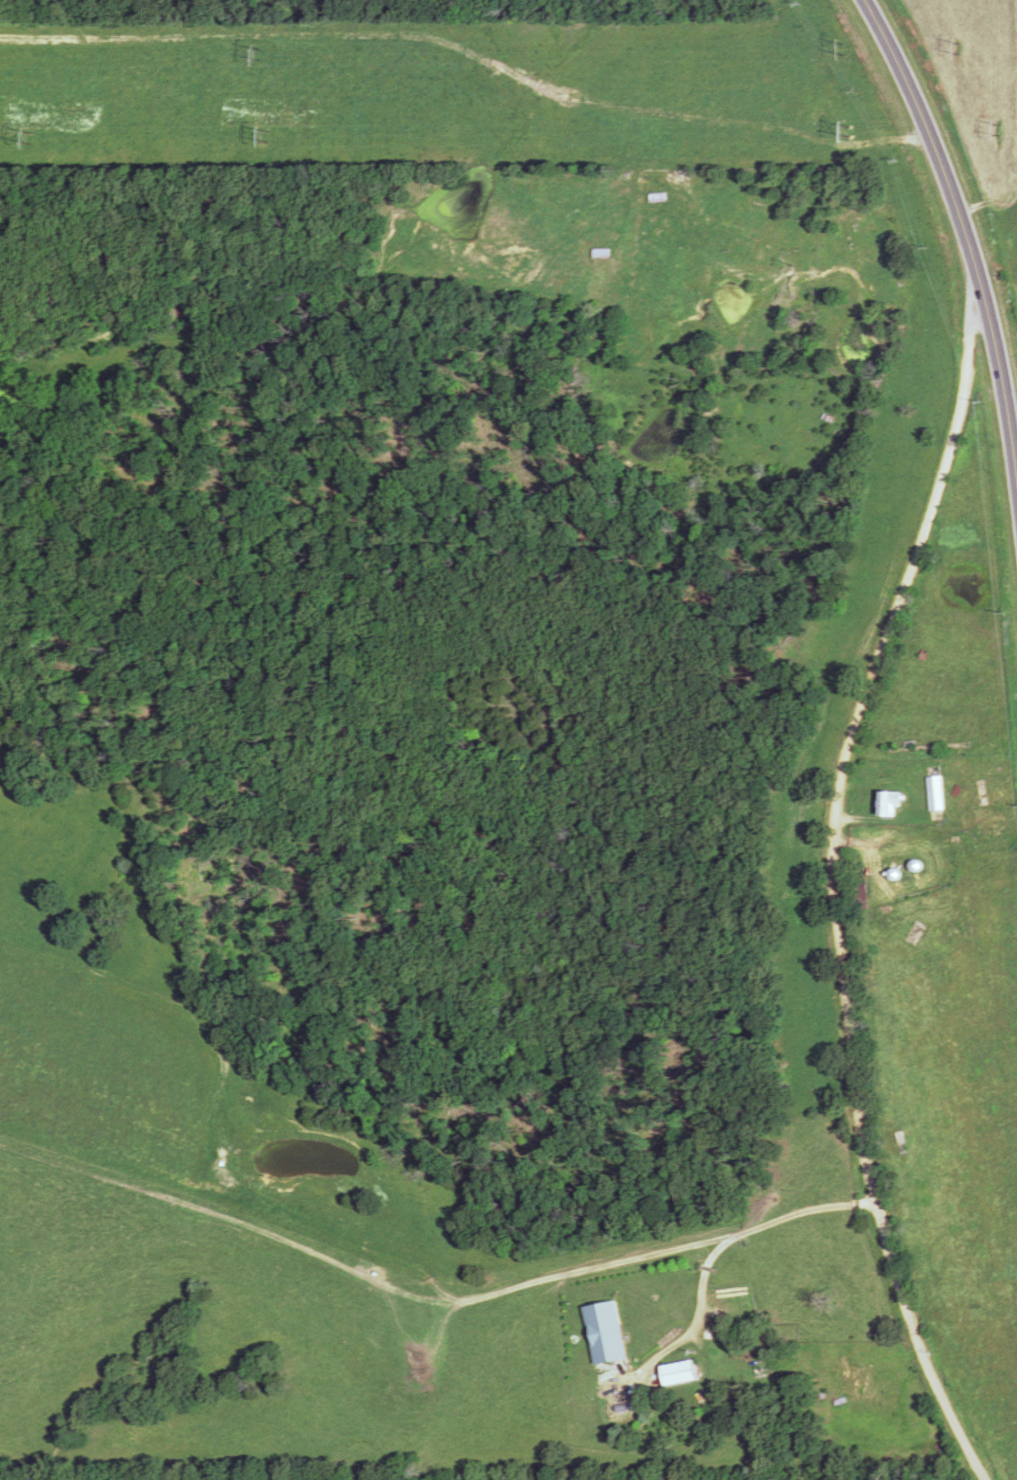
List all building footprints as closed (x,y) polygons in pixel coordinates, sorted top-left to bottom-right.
[(649,194),(650,202),(666,202),(666,193),(649,194)] [(611,249),(594,249),(594,258),(611,258),(611,249)] [(947,811),(945,776),(930,776),(932,811),(947,811)] [(903,792),(883,792),(883,816),(898,816),(898,807),(903,807),(903,792)] [(627,1359),(616,1301),(585,1307),(596,1365),(627,1359)] [(698,1382),(696,1361),(663,1365),(665,1385),(698,1382)]
